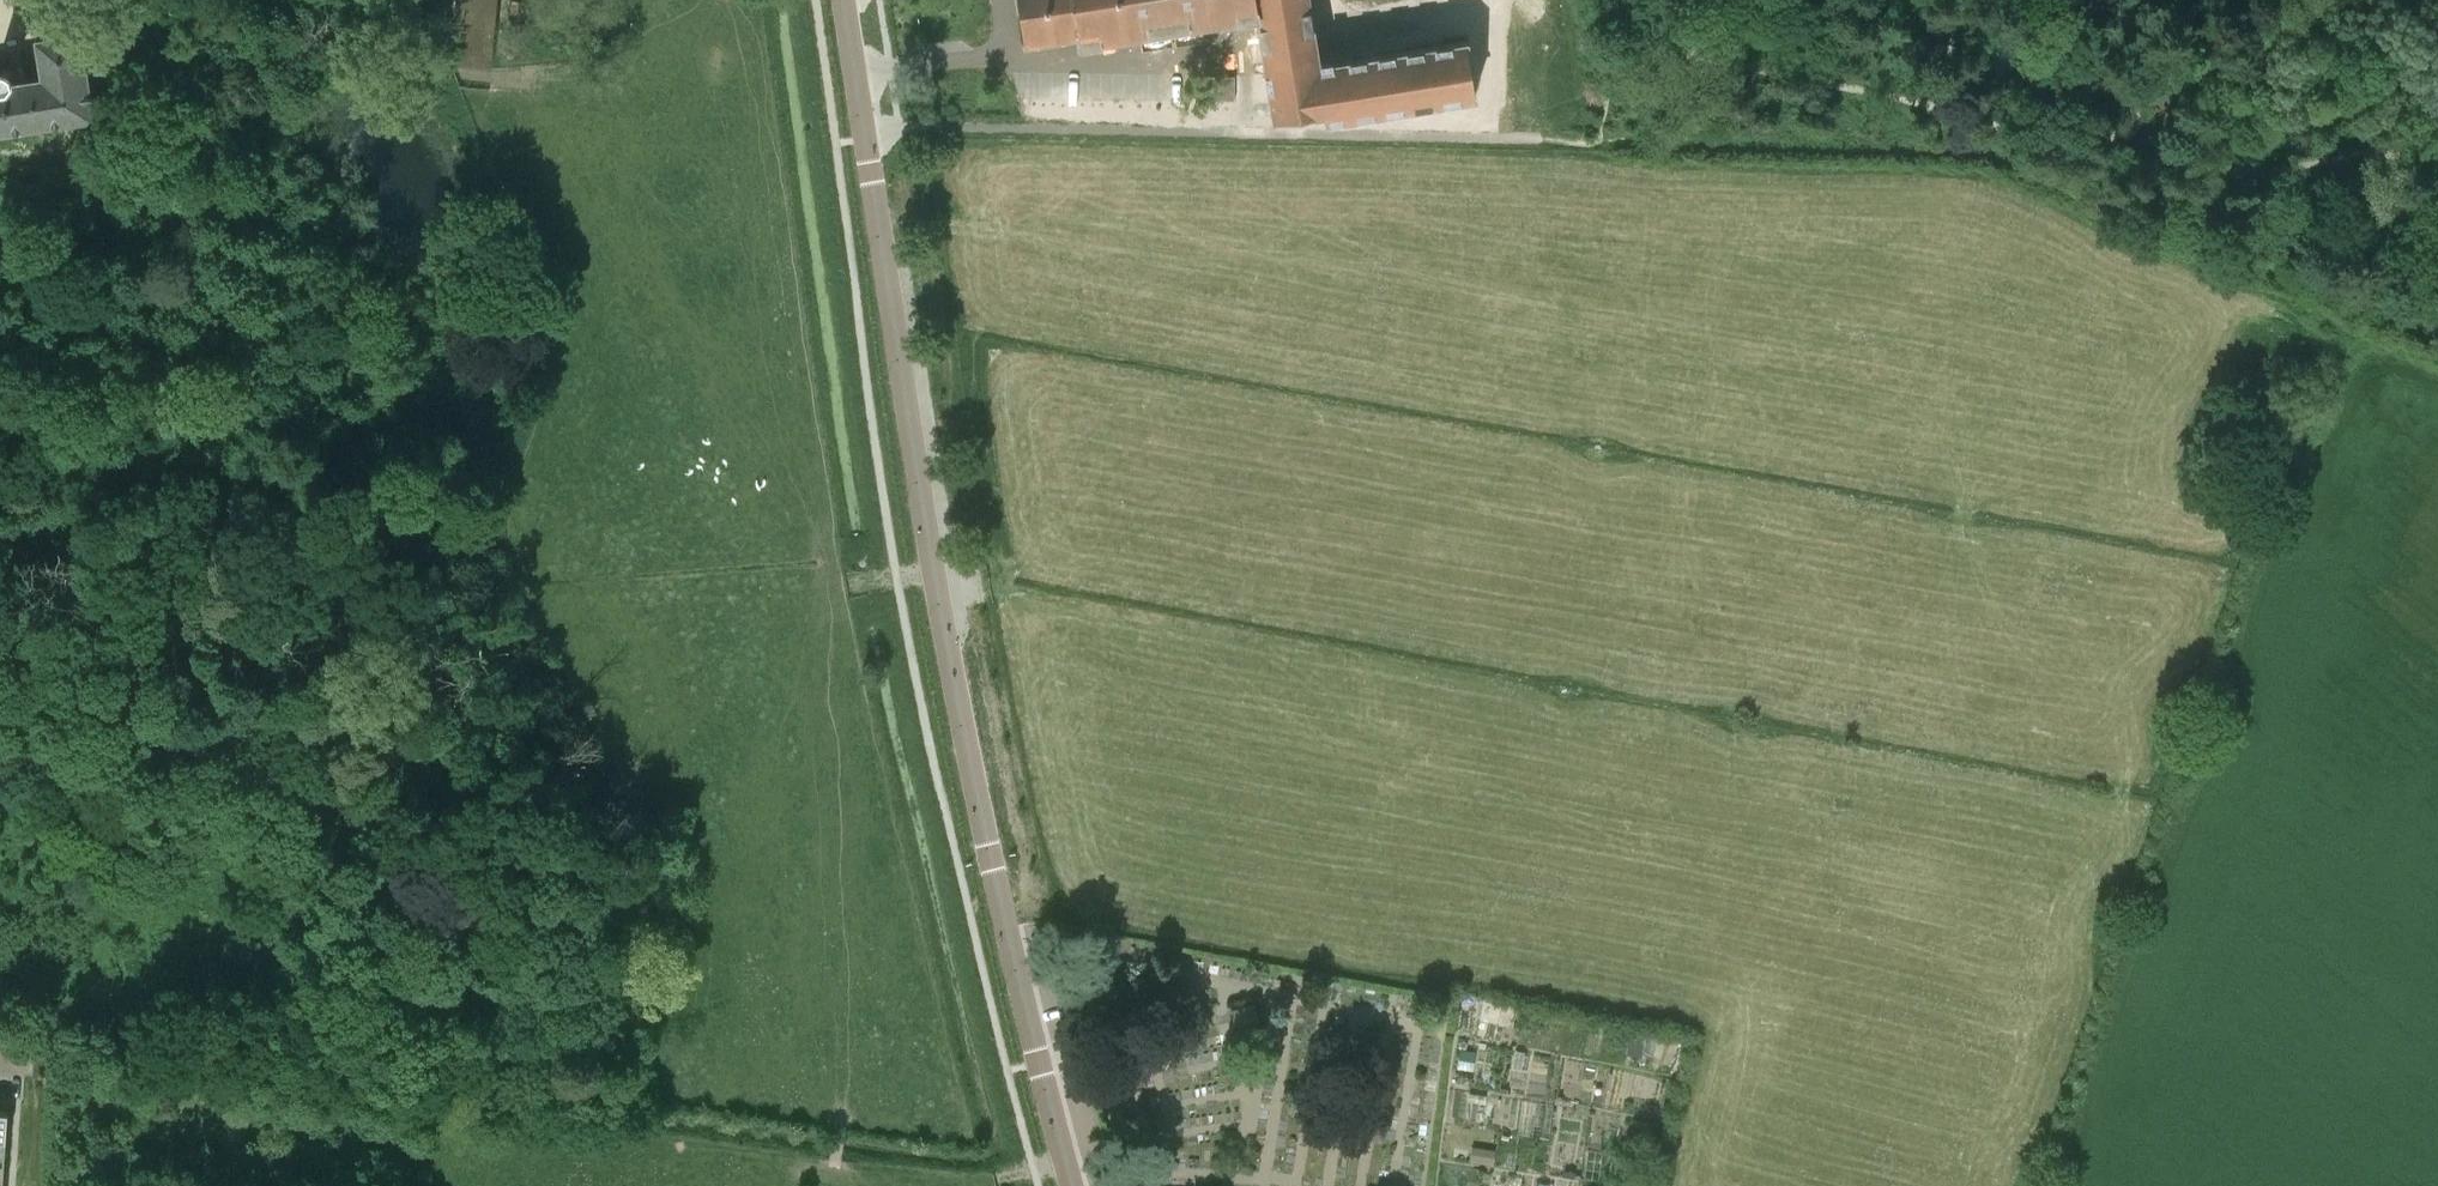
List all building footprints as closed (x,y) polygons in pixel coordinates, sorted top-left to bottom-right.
[(1408,49),(1331,62),(1331,59),(1321,61),(1321,63),(1319,64),(1314,34),(1309,0),(1018,0),(1024,40),(1025,42),(1077,33),(1079,44),(1256,16),(1273,118),(1324,110),(1326,120),(1474,95),(1465,40),(1422,47),(1408,49)] [(94,115),(81,30),(37,37),(43,76),(27,79),(22,50),(7,52),(10,70),(6,66),(0,68),(0,130),(94,115)] [(1236,76),(1207,75),(1207,101),(1236,101),(1236,76)] [(1255,1002),(1232,1008),(1236,1024),(1259,1018),(1255,1002)]
